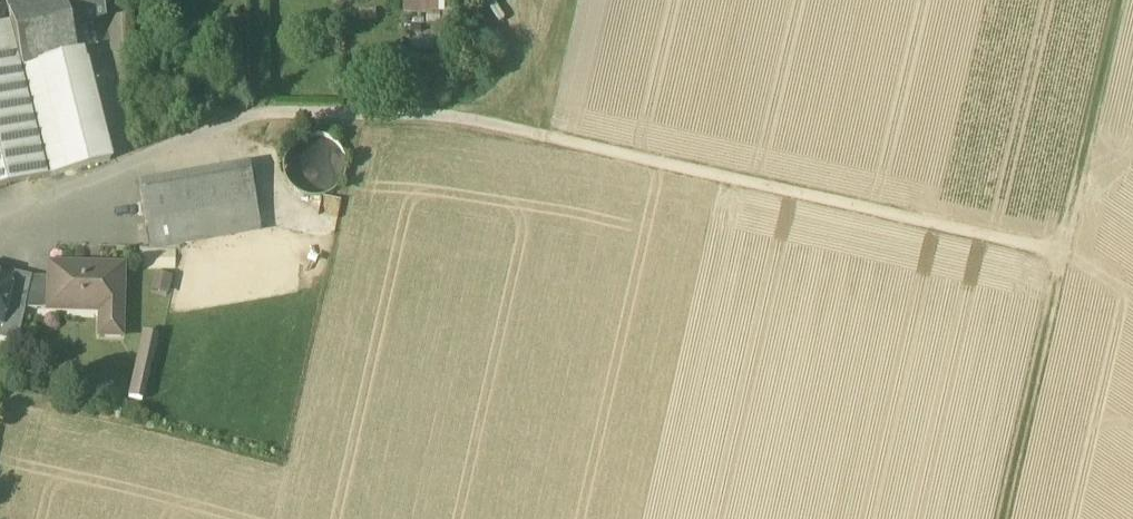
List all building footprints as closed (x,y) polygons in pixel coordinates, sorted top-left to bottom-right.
[(8,8),(22,5),(21,0),(6,0),(8,8)] [(22,5),(8,8),(12,25),(23,69),(25,68),(78,55),(78,54),(71,26),(69,27),(62,0),(42,0),(22,5)] [(69,27),(71,26),(107,17),(103,0),(62,0),(69,27)] [(436,11),(436,0),(400,0),(400,10),(436,11)] [(52,177),(25,68),(23,69),(12,25),(0,28),(0,190),(52,177)] [(78,55),(25,68),(52,177),(111,161),(83,53),(78,54),(78,55)] [(250,165),(166,179),(173,219),(257,205),(250,165)] [(166,179),(139,184),(145,223),(173,219),(166,179)] [(173,219),(145,223),(150,250),(261,231),(257,205),(173,219)] [(123,269),(49,266),(49,280),(48,307),(50,307),(49,312),(101,312),(101,338),(123,339),(123,269)] [(10,275),(9,281),(10,282),(2,321),(0,320),(0,341),(17,345),(25,311),(24,311),(31,279),(10,275)] [(0,279),(0,320),(2,321),(10,282),(9,281),(0,279)] [(49,280),(31,279),(24,311),(25,311),(49,312),(50,307),(48,307),(49,280)] [(136,401),(156,336),(140,331),(120,396),(136,401)]
